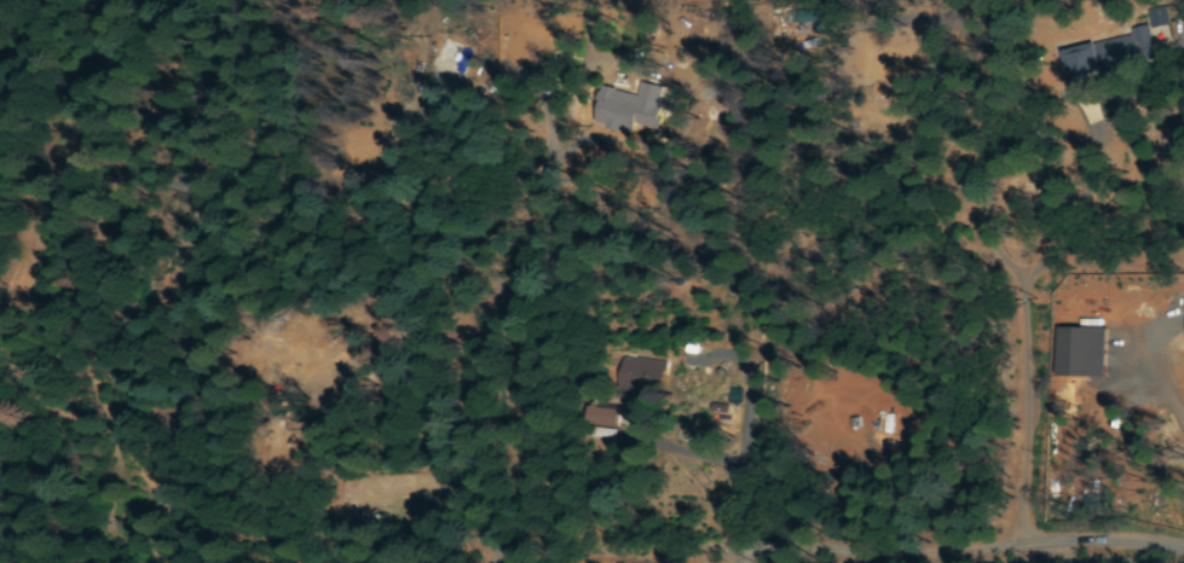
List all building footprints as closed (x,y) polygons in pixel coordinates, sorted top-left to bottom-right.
[(1056,79),(1150,60),(1144,29),(1165,24),(1162,8),(1142,12),(1145,26),(1125,30),(1127,38),(1051,54),(1056,79)] [(614,429),(615,411),(588,409),(587,427),(614,429)]
